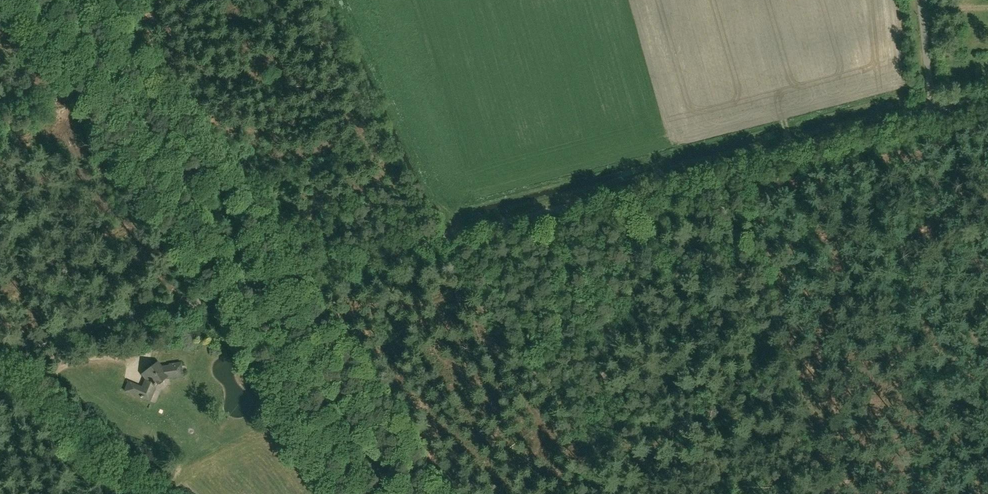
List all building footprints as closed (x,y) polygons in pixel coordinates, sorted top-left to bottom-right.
[(182,375),(180,362),(169,364),(169,366),(162,367),(160,368),(157,363),(143,374),(146,379),(145,379),(142,388),(127,382),(124,390),(149,401),(155,386),(165,378),(182,375)]
